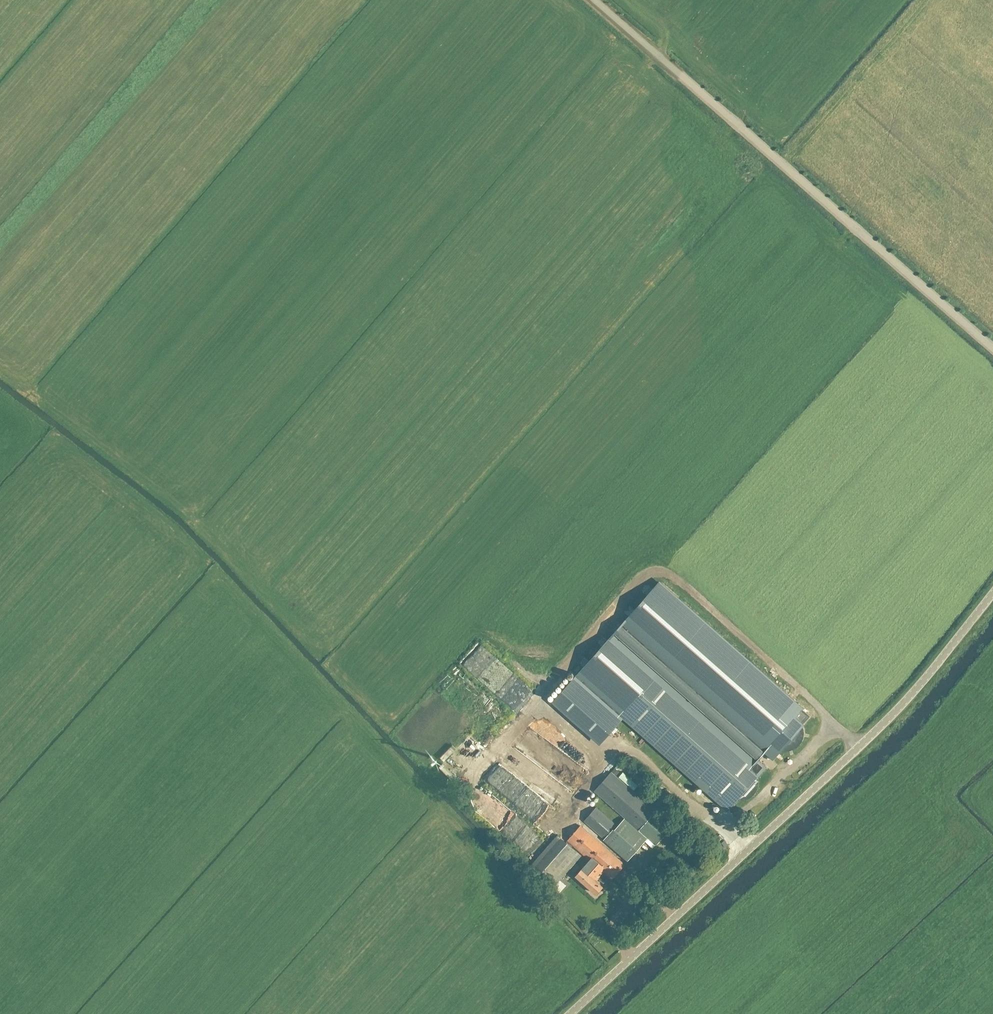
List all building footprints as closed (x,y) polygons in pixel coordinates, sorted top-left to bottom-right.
[(624,717),(727,808),(738,796),(742,796),(746,795),(750,793),(753,790),(755,786),(755,781),(755,777),(765,765),(758,758),(764,751),(773,759),(781,749),(786,749),(791,749),(795,747),(799,744),(802,739),(803,735),(804,729),(802,724),(812,714),(660,579),(551,701),(600,744),(624,717)] [(534,726),(524,738),(549,760),(559,748),(534,726)] [(672,826),(655,811),(610,772),(594,790),(625,817),(605,840),(627,860),(648,837),(656,844),(672,826)] [(485,797),(491,803),(504,789),(511,795),(516,789),(503,777),(485,797)] [(541,817),(533,810),(549,789),(540,782),(526,801),(528,803),(524,808),(517,803),(515,805),(517,807),(513,811),(519,816),(518,818),(523,822),(525,819),(534,826),(541,817)] [(616,825),(596,807),(584,820),(604,838),(616,825)] [(602,886),(596,881),(598,878),(603,883),(609,876),(612,879),(625,864),(580,825),(567,839),(595,864),(587,873),(582,869),(576,875),(596,893),(602,886)] [(530,869),(551,888),(581,854),(560,836),(530,869)] [(663,870),(655,863),(645,875),(653,883),(663,870)]
